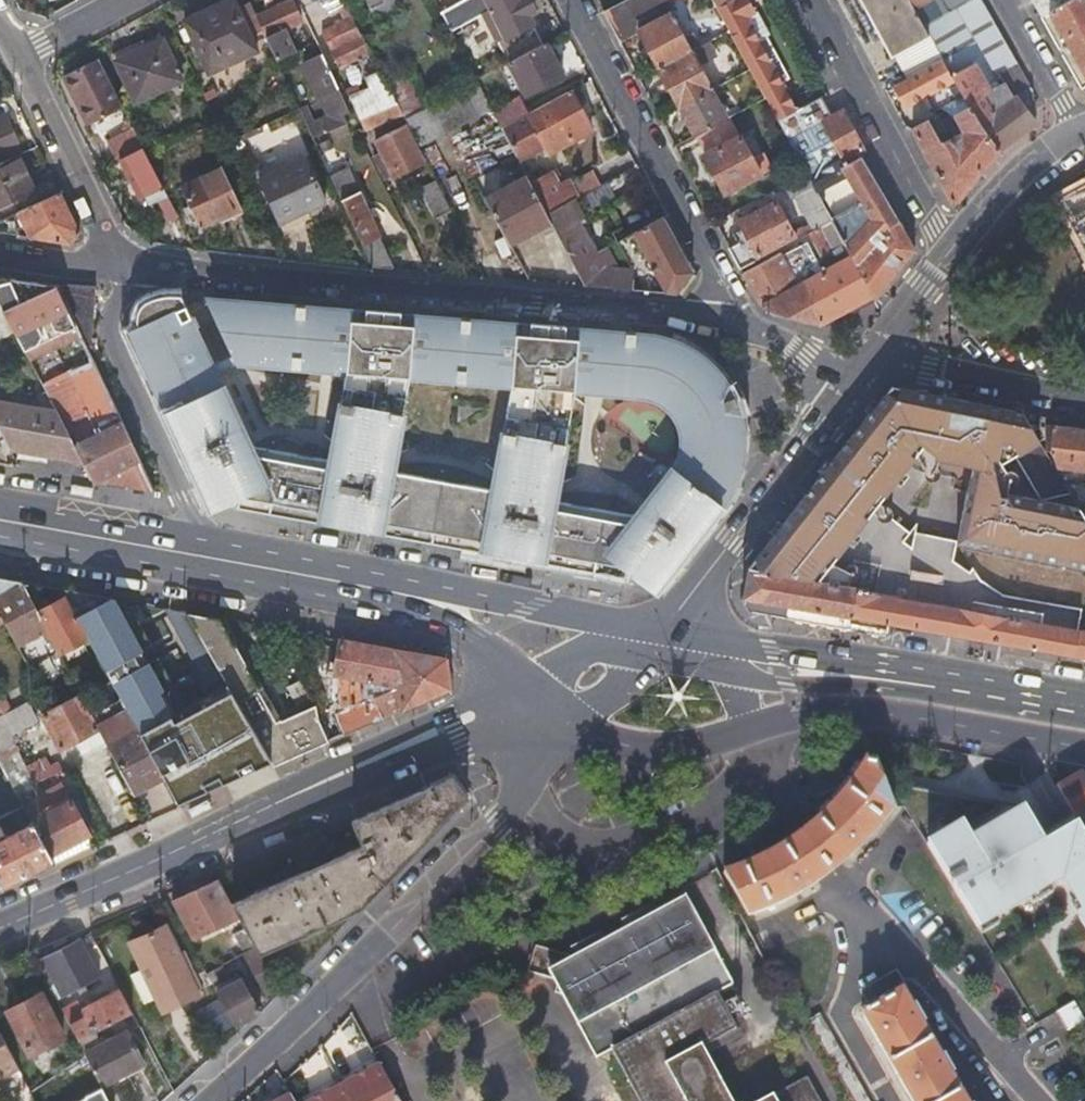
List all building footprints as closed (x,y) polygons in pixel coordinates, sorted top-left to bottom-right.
[(233,0),(230,0),(186,21),(209,73),(257,51),(233,0)] [(440,13),(450,32),(484,15),(500,45),(530,29),(526,20),(533,16),(525,0),(464,0),(440,13)] [(660,65),(691,48),(670,9),(639,25),(634,16),(657,3),(659,6),(669,0),(620,0),(603,9),(622,45),(643,34),(660,65)] [(794,110),(745,20),(756,13),(749,0),(730,0),(716,8),(721,16),(728,29),(749,68),(755,80),(764,96),(777,120),(794,110)] [(924,25),(915,9),(910,0),(857,0),(888,55),(914,41),(927,65),(943,56),(924,25)] [(924,25),(966,2),(965,0),(910,0),(915,9),(924,25)] [(924,25),(943,56),(952,72),(974,60),(991,89),(1001,84),(1011,100),(1029,89),(1016,67),(979,0),(970,0),(966,2),(924,25)] [(1040,17),(1049,11),(1043,0),(1040,0),(1033,4),(1040,17)] [(1069,0),(1043,0),(1049,11),(1069,0)] [(1049,11),(1084,74),(1084,0),(1069,0),(1049,11)] [(266,41),(277,63),(294,54),(284,31),(302,22),(293,2),(259,19),(268,39),(266,41)] [(728,29),(721,16),(695,31),(701,43),(728,29)] [(342,68),(372,53),(353,17),(324,32),(342,68)] [(539,47),(530,29),(500,45),(509,63),(539,47)] [(180,81),(158,34),(112,57),(135,103),(180,81)] [(560,79),(542,46),(539,47),(509,63),(504,66),(522,99),(560,79)] [(691,48),(660,65),(681,104),(712,87),(691,48)] [(331,105),(344,99),(323,54),(305,64),(323,102),(331,105)] [(929,119),(911,129),(953,203),(997,152),(952,72),(943,56),(927,65),(893,84),(904,105),(924,94),(933,109),(939,106),(957,114),(966,131),(943,145),(929,119)] [(122,106),(97,59),(64,77),(89,126),(122,106)] [(952,72),(997,152),(1034,125),(1031,91),(1029,89),(1011,100),(1001,84),(991,89),(974,60),(952,72)] [(486,75),(476,81),(476,82),(493,113),(503,109),(486,75)] [(764,96),(755,80),(731,92),(740,109),(764,96)] [(397,103),(402,114),(403,116),(416,110),(401,82),(390,88),(392,94),(397,103)] [(468,87),(406,120),(409,127),(420,149),(483,114),(468,87)] [(681,104),(696,133),(727,116),(712,87),(681,104)] [(592,132),(571,92),(525,116),(501,129),(514,154),(519,164),(547,149),(550,154),(592,132)] [(356,111),(360,120),(397,103),(392,94),(356,111)] [(727,116),(696,133),(706,152),(738,135),(740,138),(760,127),(773,150),(789,142),(777,120),(764,96),(740,109),(727,116)] [(829,217),(871,295),(874,300),(914,249),(857,152),(863,149),(842,110),(831,115),(820,96),(794,110),(777,120),(789,142),(797,158),(806,174),(829,217)] [(493,113),(501,129),(525,116),(517,102),(503,109),(493,113)] [(397,103),(360,120),(365,131),(402,114),(397,103)] [(6,116),(0,119),(0,158),(20,150),(6,116)] [(304,121),(313,142),(349,125),(345,116),(327,124),(325,121),(313,126),(309,119),(304,121)] [(105,142),(115,161),(119,159),(143,146),(133,128),(105,142)] [(393,180),(425,164),(407,129),(375,144),(393,180)] [(759,173),(740,138),(738,135),(706,152),(703,153),(724,192),(759,173)] [(339,155),(334,143),(321,149),(327,162),(339,155)] [(152,164),(148,156),(143,146),(119,159),(138,199),(143,196),(149,207),(158,203),(170,197),(152,164)] [(278,223),(324,203),(303,156),(258,178),(278,223)] [(18,157),(0,164),(0,210),(35,196),(18,157)] [(241,208),(223,166),(181,185),(200,227),(241,208)] [(330,178),(371,268),(393,270),(346,170),(330,178)] [(570,204),(578,200),(569,182),(559,187),(550,173),(530,183),(547,216),(570,204)] [(511,249),(553,228),(547,216),(530,183),(528,180),(486,201),(511,249)] [(437,218),(452,212),(436,181),(422,188),(437,218)] [(80,232),(61,195),(18,214),(28,237),(70,244),(80,232)] [(173,208),(175,207),(170,197),(158,203),(163,210),(167,210),(173,208)] [(728,246),(739,267),(759,256),(759,253),(792,234),(775,202),(740,221),(748,235),(728,246)] [(553,228),(577,216),(570,204),(547,216),(553,228)] [(178,220),(173,208),(167,210),(163,210),(165,215),(168,224),(178,220)] [(577,216),(553,228),(585,288),(613,291),(604,270),(577,216)] [(801,282),(824,320),(871,295),(829,217),(821,221),(841,260),(821,269),(806,243),(783,255),(799,283),(801,282)] [(634,272),(604,270),(613,291),(615,291),(676,295),(693,273),(665,220),(633,237),(646,262),(638,266),(642,273),(634,272)] [(816,224),(807,229),(820,253),(829,249),(816,224)] [(817,324),(824,320),(801,282),(799,283),(783,255),(781,252),(742,272),(761,309),(782,316),(817,324)] [(0,286),(0,302),(29,359),(31,363),(80,337),(57,286),(42,284),(15,279),(0,286)] [(84,346),(91,289),(70,288),(57,286),(80,337),(84,346)] [(742,464),(745,441),(742,419),(735,398),(728,384),(714,367),(697,352),(677,342),(659,337),(201,299),(226,354),(205,363),(176,297),(152,295),(142,300),(135,306),(132,310),(130,318),(131,328),(122,333),(204,499),(222,491),(235,495),(233,506),(315,521),(335,524),(337,514),(358,517),(356,528),(496,553),(498,542),(521,546),(520,557),(620,575),(623,562),(637,565),(659,581),(732,492),(738,478),(742,464)] [(103,388),(91,361),(70,373),(94,423),(115,413),(103,388)] [(69,371),(44,386),(49,396),(59,417),(69,435),(91,425),(94,423),(70,373),(69,371)] [(41,400),(39,413),(59,417),(49,396),(41,400)] [(883,396),(750,571),(765,573),(885,418),(902,428),(908,470),(919,456),(942,461),(945,445),(938,444),(940,436),(942,437),(946,420),(967,423),(968,416),(997,420),(1009,442),(1032,428),(1024,414),(1018,412),(940,397),(907,397),(883,396)] [(4,435),(13,452),(84,466),(69,435),(59,417),(39,413),(2,405),(0,401),(0,427),(4,435)] [(96,436),(120,425),(115,413),(94,423),(91,425),(96,436)] [(940,436),(938,444),(945,445),(942,461),(978,469),(986,470),(983,484),(975,482),(962,543),(961,545),(1084,571),(1084,520),(1075,521),(1077,509),(1046,504),(1070,491),(1062,479),(1032,428),(1009,442),(997,420),(968,416),(967,423),(946,420),(942,437),(940,436)] [(750,571),(749,575),(743,599),(745,599),(821,613),(848,618),(852,619),(886,625),(1084,661),(1084,635),(1081,634),(1084,618),(1084,612),(1008,596),(985,582),(977,569),(974,574),(958,563),(946,560),(949,540),(933,537),(932,547),(923,546),(923,551),(917,551),(920,534),(921,524),(912,534),(877,510),(908,470),(902,428),(885,418),(765,573),(750,571)] [(69,435),(84,466),(92,480),(150,491),(120,425),(96,436),(91,425),(69,435)] [(1062,479),(1084,481),(1084,431),(1053,428),(1053,430),(1052,446),(1051,452),(1062,479)] [(1045,446),(1052,446),(1053,430),(1046,429),(1045,446)] [(978,469),(975,482),(983,484),(986,470),(978,469)] [(933,537),(920,534),(917,551),(923,551),(923,546),(932,547),(933,537)] [(962,543),(949,540),(946,560),(958,563),(961,545),(962,543)] [(15,645),(33,635),(40,632),(52,653),(58,651),(36,611),(20,581),(0,577),(0,617),(15,645)] [(58,651),(59,653),(85,638),(62,598),(36,611),(58,651)] [(821,613),(745,599),(744,604),(746,609),(750,614),(755,617),(790,622),(845,633),(848,618),(821,613)] [(223,619),(188,612),(205,643),(239,703),(264,690),(223,619)] [(886,625),(852,619),(849,632),(884,638),(886,625)] [(121,628),(78,620),(111,680),(136,727),(163,777),(165,779),(193,766),(121,628)] [(46,656),(52,653),(40,632),(33,635),(46,656)] [(229,751),(259,738),(239,703),(205,643),(166,637),(229,751)] [(337,713),(346,735),(368,725),(451,688),(448,661),(340,641),(339,648),(334,647),(331,665),(314,664),(313,665),(318,697),(334,700),(339,675),(359,678),(363,701),(337,713)] [(296,706),(311,700),(303,681),(288,687),(296,706)] [(259,738),(274,763),(276,767),(330,742),(321,720),(318,703),(282,722),(264,690),(239,703),(259,738)] [(82,695),(81,694),(41,715),(59,748),(99,727),(82,695)] [(11,709),(3,695),(0,696),(0,714),(6,711),(11,709)] [(12,722),(6,711),(0,714),(0,728),(12,722)] [(108,743),(108,744),(134,792),(163,777),(136,727),(108,743)] [(899,782),(883,755),(866,753),(832,803),(790,842),(720,874),(742,913),(794,894),(823,877),(832,872),(860,844),(902,786),(899,782)] [(0,789),(13,783),(0,758),(0,788),(0,789)] [(297,939),(362,910),(365,906),(376,895),(468,798),(452,777),(398,802),(353,822),(363,844),(233,907),(240,918),(245,928),(256,948),(261,956),(297,939)] [(1064,789),(1081,818),(1084,824),(1084,823),(1084,777),(1064,789)] [(899,782),(902,786),(987,928),(1058,887),(1056,882),(1070,874),(1084,899),(1084,825),(1084,824),(1064,835),(1063,833),(1050,841),(1048,836),(1033,806),(899,782)] [(55,862),(52,856),(34,822),(25,805),(19,794),(13,783),(0,789),(12,812),(10,814),(19,831),(7,837),(0,825),(0,887),(55,862)] [(61,786),(25,805),(34,822),(70,802),(61,786)] [(7,837),(19,831),(10,814),(12,812),(0,789),(0,788),(0,825),(7,837)] [(34,822),(52,856),(90,836),(72,801),(70,802),(34,822)] [(1081,818),(1048,836),(1050,841),(1063,833),(1064,835),(1084,824),(1081,818)] [(233,907),(220,882),(219,880),(174,903),(196,942),(240,918),(233,907)] [(695,1037),(730,1017),(712,984),(729,974),(684,887),(546,958),(590,1047),(613,1036),(647,1100),(729,1100),(695,1037)] [(152,986),(200,963),(178,923),(132,945),(152,986)] [(247,953),(256,948),(245,928),(234,936),(241,949),(245,947),(247,953)] [(97,976),(77,938),(32,961),(52,1000),(97,976)] [(269,996),(280,990),(261,956),(256,948),(247,953),(245,954),(269,996)] [(217,994),(236,1028),(262,1014),(244,981),(217,994)] [(97,1033),(132,1015),(121,993),(83,1012),(86,1018),(71,1026),(79,1042),(97,1033)] [(903,993),(858,1018),(905,1100),(966,1100),(903,993)] [(64,1038),(42,995),(9,1012),(32,1054),(64,1038)] [(212,1037),(231,1028),(218,1002),(199,1011),(212,1037)] [(1064,1013),(1077,1034),(1084,1030),(1084,1004),(1084,1003),(1064,1013)] [(21,1071),(0,1032),(0,1083),(21,1071)] [(79,1042),(103,1089),(141,1069),(125,1037),(103,1048),(97,1033),(79,1042)] [(341,1085),(349,1100),(396,1100),(378,1066),(341,1085)] [(801,1068),(735,1100),(818,1100),(801,1068)] [(341,1085),(312,1100),(349,1100),(341,1085)] [(93,1090),(77,1100),(100,1100),(93,1090)] [(295,1093),(279,1100),(299,1100),(295,1093)]
